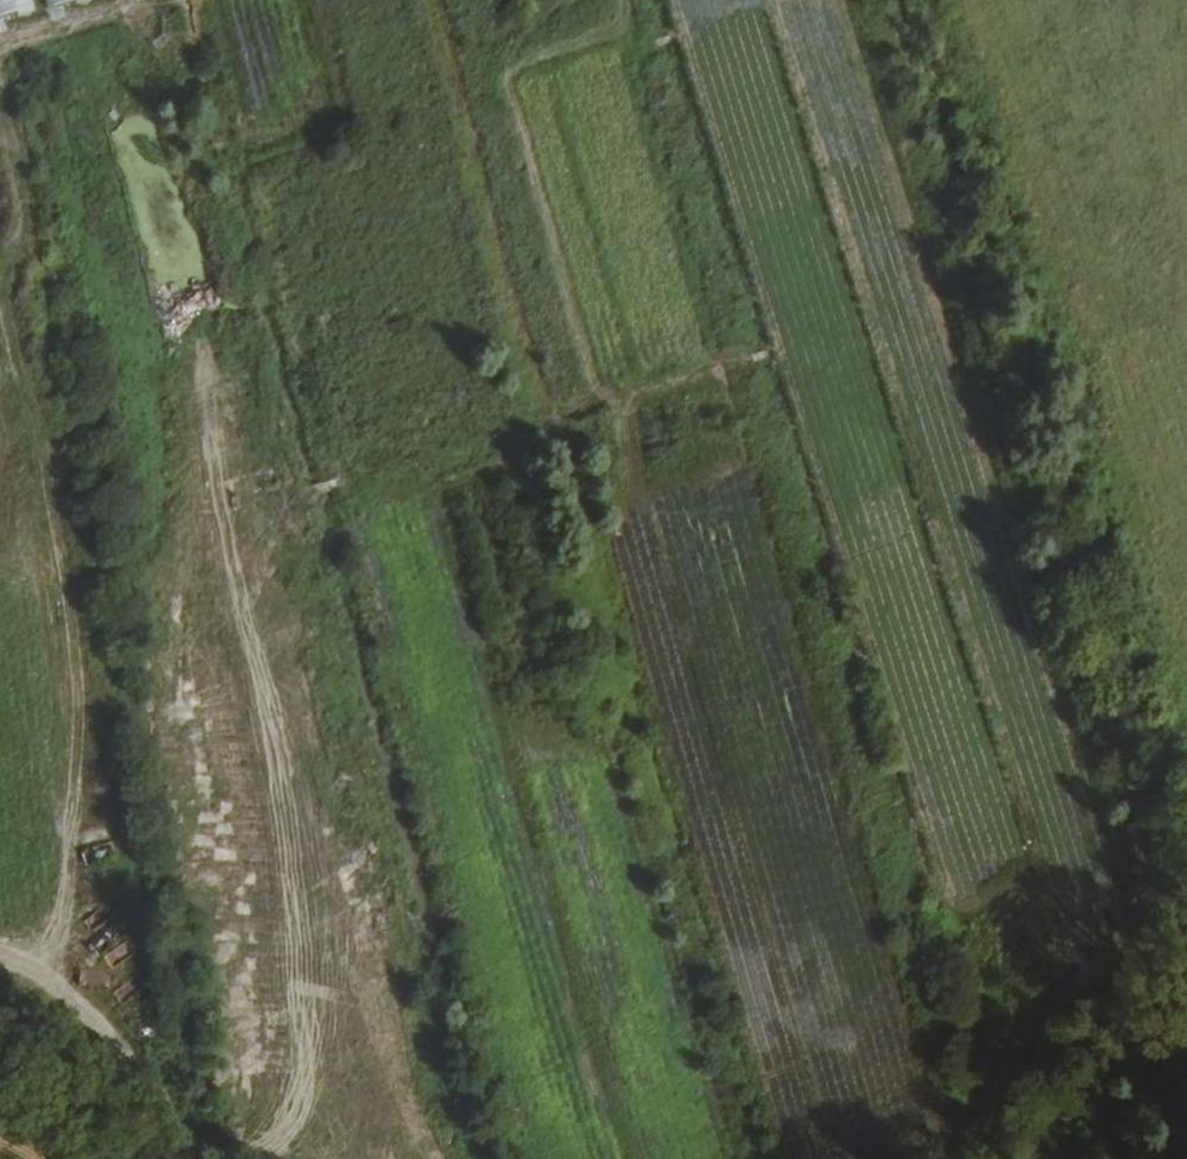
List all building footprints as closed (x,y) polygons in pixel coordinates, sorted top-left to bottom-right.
[(26,0),(0,0),(0,20),(29,14),(26,0)] [(87,2),(87,0),(39,0),(41,11),(87,2)]
